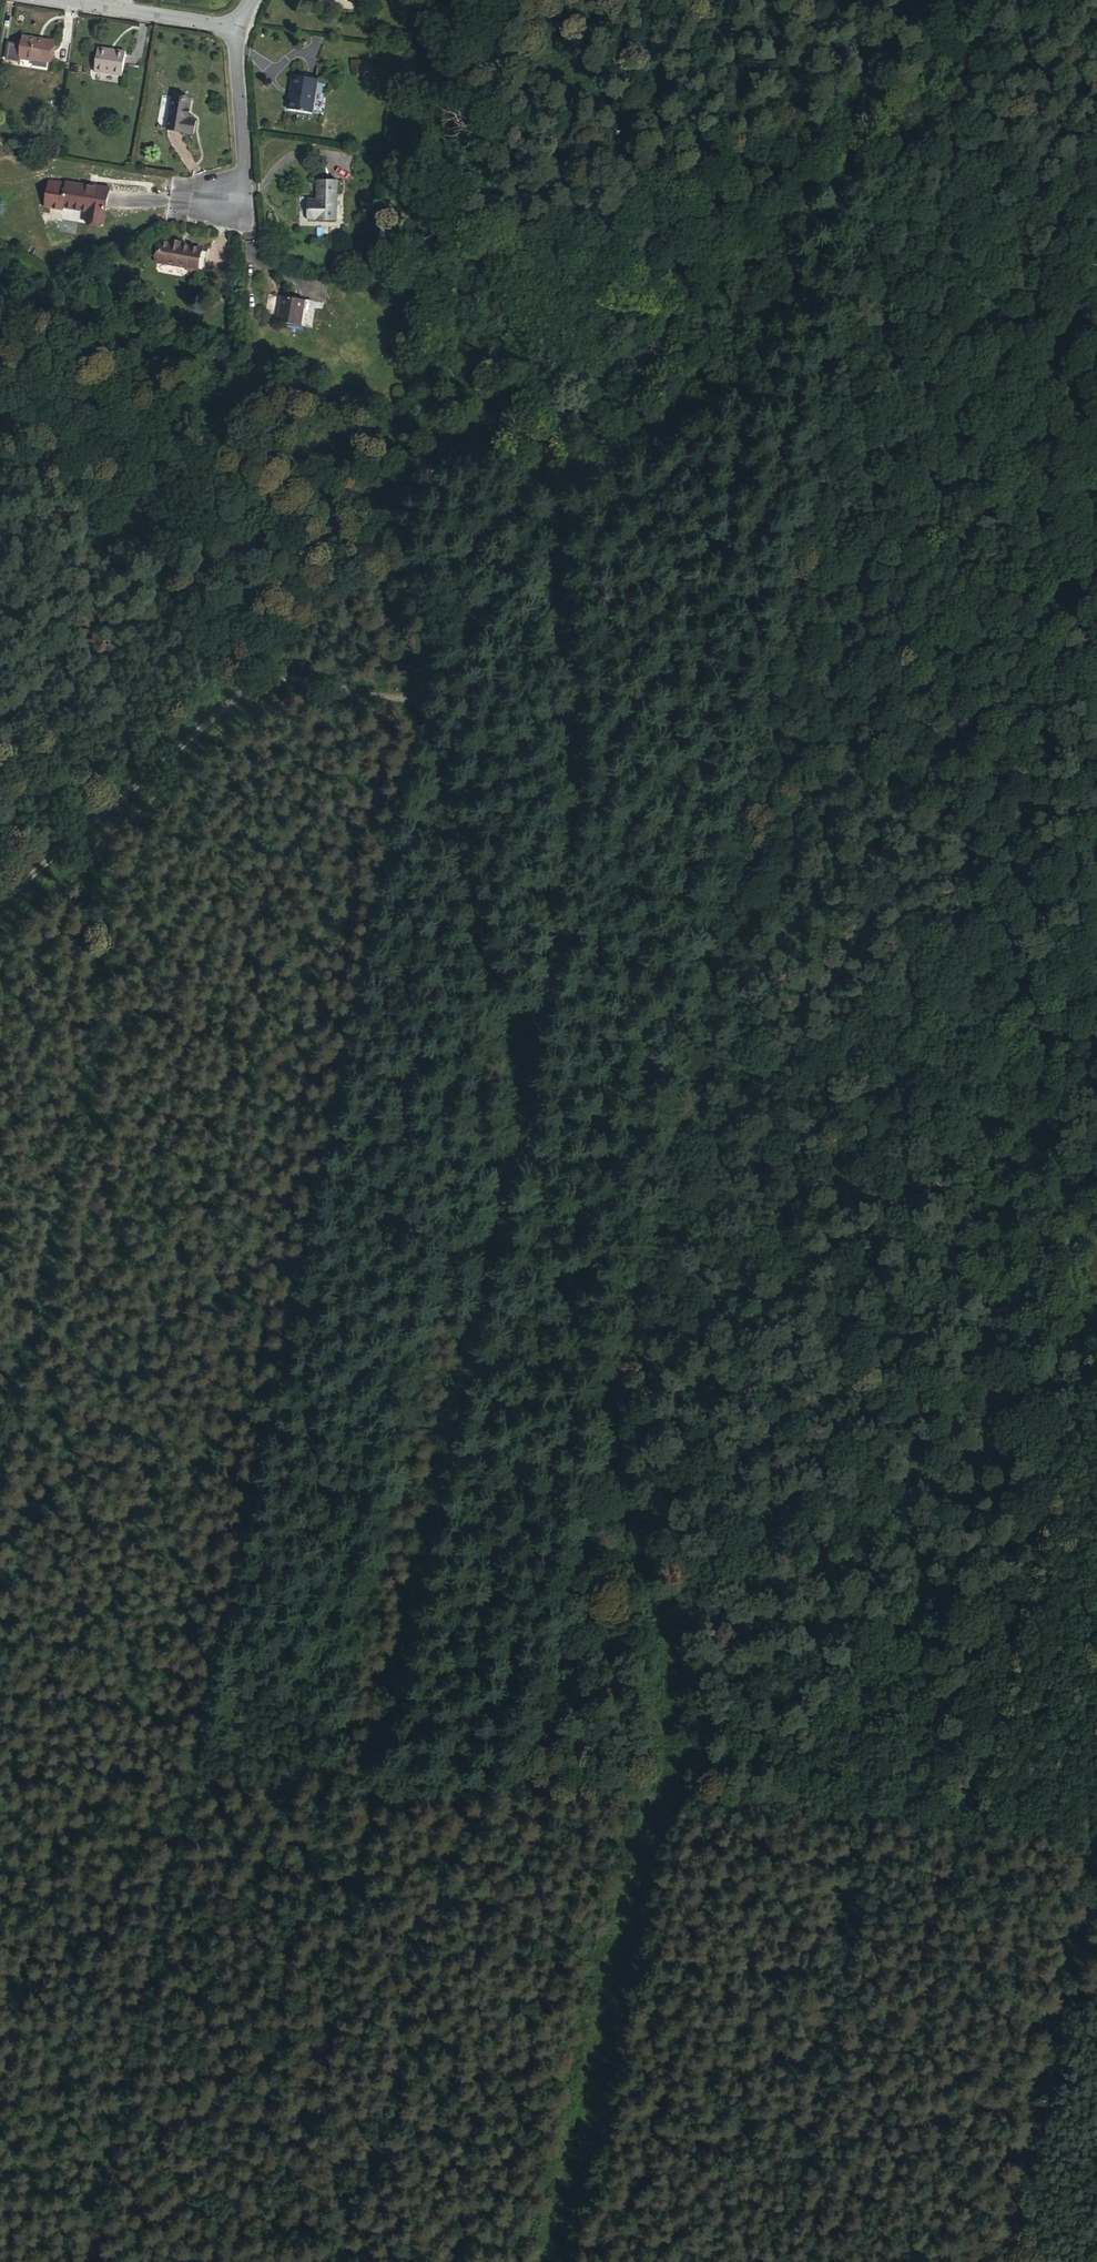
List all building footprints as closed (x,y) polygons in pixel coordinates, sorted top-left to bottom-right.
[(53,42),(22,37),(18,59),(28,61),(29,59),(49,63),(53,42)] [(124,54),(98,48),(93,72),(120,78),(124,54)] [(315,82),(290,78),(284,112),(310,117),(315,82)] [(189,135),(191,122),(186,121),(190,101),(171,98),(165,130),(189,135)] [(101,224),(107,188),(94,185),(94,189),(86,187),(64,183),(60,207),(84,212),(89,213),(88,221),(101,224)] [(336,185),(317,184),(316,200),(315,203),(307,202),(304,222),(334,225),(336,185)] [(175,249),(176,245),(166,243),(165,247),(155,245),(151,266),(183,271),(192,273),(196,254),(196,253),(179,249),(175,249)] [(202,256),(196,254),(192,273),(198,274),(202,256)] [(298,302),(274,298),(270,324),(294,329),(298,302)]
